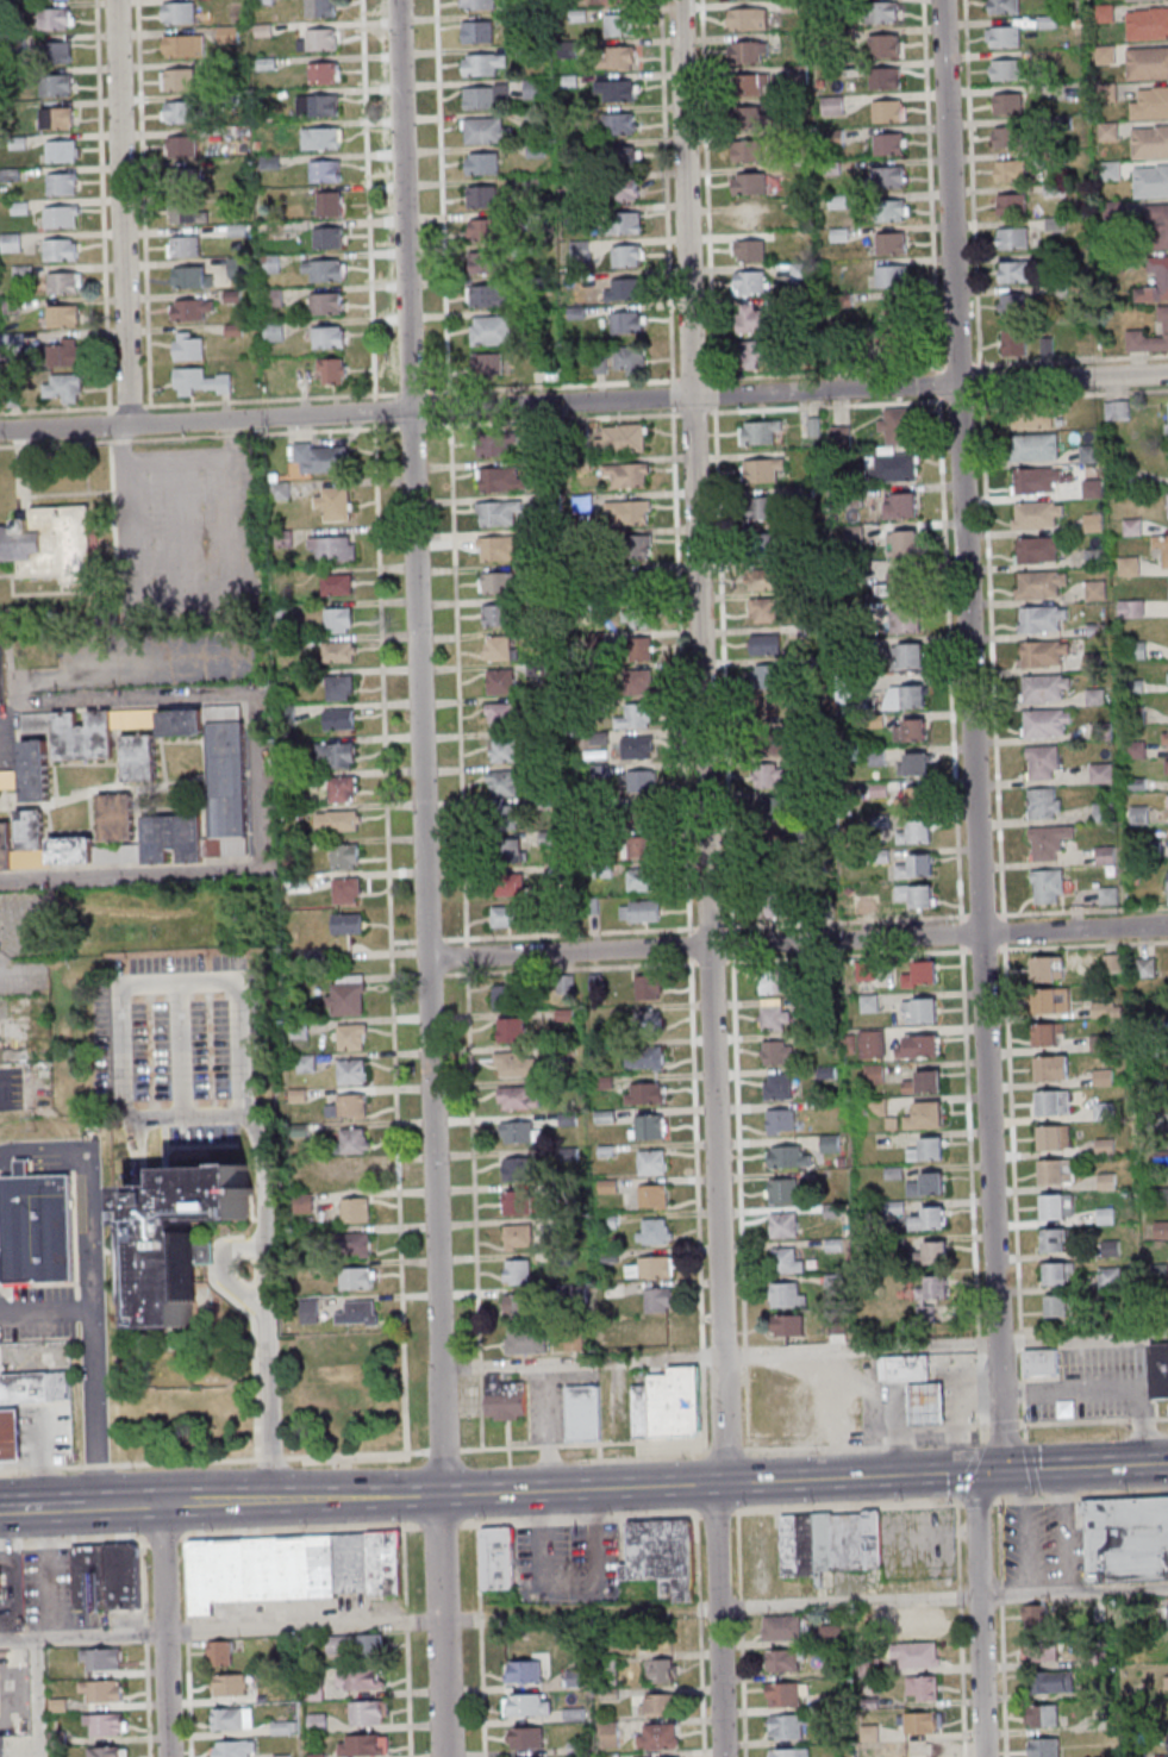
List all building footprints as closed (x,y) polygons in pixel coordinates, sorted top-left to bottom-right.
[(311,18),(336,18),(336,0),(311,0),(311,18)] [(459,10),(495,10),(495,0),(459,0),(459,10)] [(1021,0),(989,0),(989,14),(1021,14),(1021,0)] [(163,24),(196,24),(196,2),(163,2),(163,24)] [(898,2),(866,2),(866,23),(898,23),(898,2)] [(44,29),(74,29),(74,8),(44,8),(44,29)] [(729,8),(729,29),(768,29),(768,8),(729,8)] [(1128,9),(1128,41),(1167,40),(1167,8),(1128,9)] [(635,15),(606,15),(606,36),(635,36),(635,15)] [(463,21),(463,42),(493,42),(493,21),(463,21)] [(987,27),(987,47),(1022,47),(1021,26),(987,27)] [(337,50),(337,29),(306,29),(306,50),(337,50)] [(220,41),(235,41),(235,32),(220,32),(220,41)] [(204,56),(204,35),(164,35),(164,56),(204,56)] [(869,57),(901,57),(901,35),(869,35),(869,57)] [(72,63),(72,41),(42,41),(42,63),(72,63)] [(732,63),(768,63),(768,41),(732,41),(732,63)] [(635,69),(635,47),(598,46),(598,69),(635,69)] [(1128,80),(1167,79),(1167,48),(1127,49),(1128,80)] [(507,54),(463,54),(463,75),(498,75),(498,72),(507,72),(507,54)] [(1023,80),(1023,59),(992,59),(992,80),(1023,80)] [(310,62),(310,82),(340,82),(340,62),(310,62)] [(870,89),(901,89),(901,67),(870,67),(870,89)] [(196,90),(196,69),(161,69),(161,90),(196,90)] [(770,74),(733,74),(733,95),(770,95),(770,74)] [(40,96),(74,96),(74,75),(40,75),(40,96)] [(544,99),(544,80),(525,80),(525,99),(544,99)] [(596,80),(596,101),(639,101),(639,80),(596,80)] [(464,86),(464,108),(510,108),(510,86),(464,86)] [(1137,87),(1137,101),(1131,101),(1131,120),(1167,119),(1167,87),(1137,87)] [(308,116),(339,116),(339,88),(308,88),(308,116)] [(1023,114),(1023,93),(995,93),(995,114),(1023,114)] [(844,115),(844,96),(822,96),(822,115),(844,115)] [(873,100),(873,121),(907,121),(907,100),(873,100)] [(195,101),(163,101),(163,123),(195,123),(195,101)] [(761,106),(733,106),(733,128),(761,128),(761,106)] [(40,129),(74,129),(74,107),(40,107),(40,129)] [(604,113),(604,134),(636,134),(636,113),(604,113)] [(506,127),(506,118),(464,118),(464,143),(512,143),(512,127),(506,127)] [(1132,127),(1133,158),(1167,157),(1167,126),(1132,127)] [(995,147),(1023,147),(1023,127),(995,127),(995,147)] [(340,149),(340,128),(303,128),(303,149),(340,149)] [(875,133),(875,155),(908,155),(908,133),(875,133)] [(167,136),(167,158),(197,157),(197,136),(167,136)] [(80,140),(48,140),(48,162),(80,162),(80,140)] [(733,141),(733,162),(763,162),(763,141),(733,141)] [(608,170),(642,170),(642,148),(608,148),(608,170)] [(499,153),(466,153),(466,174),(499,174),(499,153)] [(1027,180),(1027,160),(997,160),(997,180),(1027,180)] [(341,182),(341,161),(311,161),(311,182),(341,182)] [(1135,165),(1135,196),(1167,196),(1167,165),(1135,165)] [(873,188),(906,188),(906,167),(873,167),(873,188)] [(170,189),(201,189),(201,168),(170,168),(170,189)] [(77,173),(48,173),(48,194),(77,194),(77,173)] [(767,173),(733,173),(733,194),(767,194),(767,173)] [(640,181),(613,181),(613,201),(640,201),(640,181)] [(498,207),(498,186),(467,186),(467,207),(498,207)] [(342,216),(342,191),(318,191),(318,216),(342,216)] [(1028,194),(996,194),(996,214),(1028,214),(1028,194)] [(208,201),(171,201),(171,222),(208,222),(208,201)] [(906,220),(906,201),(878,202),(879,221),(906,220)] [(1152,247),(1167,247),(1167,204),(1151,204),(1152,247)] [(79,205),(45,205),(45,227),(79,227),(79,205)] [(766,227),(766,207),(736,207),(736,227),(766,227)] [(642,234),(642,213),(606,212),(606,234),(642,234)] [(470,240),(503,240),(503,219),(470,219),(470,240)] [(314,227),(314,248),(343,248),(343,227),(314,227)] [(999,248),(1030,248),(1030,228),(999,228),(999,248)] [(899,233),(876,233),(876,254),(899,253),(899,233)] [(200,236),(169,236),(169,256),(200,256),(200,236)] [(78,260),(78,239),(45,239),(45,260),(78,260)] [(735,240),(735,261),(766,261),(766,240),(735,240)] [(643,246),(613,246),(613,267),(643,267),(643,246)] [(473,273),(508,273),(508,252),(473,252),(473,273)] [(1149,273),(1158,273),(1158,288),(1134,289),(1135,302),(1167,301),(1167,256),(1148,256),(1149,273)] [(229,258),(229,275),(246,275),(246,258),(229,258)] [(304,260),(304,281),(345,281),(345,260),(304,260)] [(1031,261),(999,261),(999,282),(1031,282),(1031,261)] [(910,287),(910,265),(877,265),(877,287),(910,287)] [(207,287),(207,267),(171,267),(171,287),(207,287)] [(735,294),(767,294),(767,271),(735,271),(735,294)] [(82,273),(49,273),(49,293),(82,293),(82,273)] [(613,289),(606,289),(606,300),(643,300),(643,279),(613,279),(613,289)] [(469,285),(469,306),(508,306),(508,285),(469,285)] [(344,314),(344,293),(311,293),(311,314),(344,314)] [(1025,293),(999,293),(999,319),(1025,319),(1025,293)] [(172,320),(204,320),(204,310),(215,310),(215,299),(172,299),(172,320)] [(885,299),(885,327),(913,327),(913,299),(885,299)] [(80,305),(48,305),(48,326),(80,326),(80,305)] [(778,332),(777,306),(737,307),(738,333),(778,332)] [(1160,306),(1161,336),(1148,336),(1148,331),(1128,331),(1128,351),(1167,350),(1167,306),(1160,306)] [(612,311),(612,333),(646,332),(646,311),(612,311)] [(513,316),(471,316),(471,345),(513,345),(513,316)] [(313,326),(314,348),(345,348),(345,326),(313,326)] [(1027,330),(1002,330),(1002,356),(1027,356),(1027,330)] [(204,331),(174,331),(174,360),(204,360),(204,331)] [(24,333),(0,333),(0,347),(24,347),(24,333)] [(84,366),(84,339),(48,339),(48,366),(84,366)] [(772,341),(742,341),(742,364),(772,364),(772,341)] [(646,346),(615,346),(615,373),(646,373),(646,346)] [(504,354),(472,354),(472,377),(504,377),(504,354)] [(347,384),(347,358),(319,358),(319,384),(347,384)] [(232,395),(232,375),(206,375),(206,367),(175,367),(175,395),(232,395)] [(82,374),(44,374),(44,401),(82,401),(82,374)] [(1130,419),(1130,402),(1106,402),(1106,419),(1130,419)] [(913,409),(885,409),(885,421),(879,421),(879,433),(887,433),(887,445),(913,445),(913,409)] [(1054,428),(1053,410),(1011,412),(1012,429),(1054,428)] [(741,421),(741,445),(774,445),(774,431),(782,431),(782,421),(741,421)] [(645,452),(645,426),(605,426),(605,439),(597,439),(597,452),(645,452)] [(511,456),(511,431),(479,431),(479,456),(511,456)] [(1059,434),(1016,434),(1016,459),(1059,459),(1059,434)] [(349,443),(295,445),(296,473),(350,471),(349,443)] [(1100,445),(1082,445),(1082,462),(1100,462),(1100,445)] [(876,455),(876,482),(917,482),(917,455),(876,455)] [(743,459),(743,483),(776,483),(776,470),(785,470),(785,459),(743,459)] [(612,488),(651,487),(650,463),(604,464),(604,478),(612,478),(612,488)] [(527,477),(519,477),(519,467),(479,467),(479,491),(527,491),(527,477)] [(1063,481),(1063,468),(1013,468),(1013,495),(1054,495),(1054,481),(1063,481)] [(1103,497),(1103,480),(1084,480),(1084,497),(1103,497)] [(273,500),(290,499),(289,483),(273,483),(273,500)] [(327,521),(353,521),(353,487),(315,487),(315,510),(327,510),(327,521)] [(885,495),(885,520),(918,520),(918,495),(885,495)] [(754,521),(789,521),(789,497),(754,497),(754,521)] [(521,501),(477,501),(477,526),(521,526),(521,501)] [(651,525),(651,501),(606,501),(606,525),(651,525)] [(1063,502),(1013,502),(1013,529),(1063,529),(1063,502)] [(18,563),(0,564),(0,529),(18,529),(17,524),(31,524),(30,511),(88,508),(92,583),(62,586),(62,577),(19,580),(18,563)] [(1104,514),(1085,514),(1085,532),(1104,532),(1104,514)] [(887,557),(918,557),(918,532),(887,532),(887,557)] [(652,558),(652,535),(621,535),(621,558),(652,558)] [(754,558),(789,558),(789,535),(754,535),(754,558)] [(479,561),(523,561),(523,536),(479,536),(479,561)] [(1153,536),(1153,550),(1163,550),(1163,569),(1167,569),(1167,536),(1153,536)] [(356,537),(308,537),(308,551),(315,551),(315,561),(356,561),(356,537)] [(1015,537),(1015,564),(1055,564),(1055,549),(1065,549),(1065,537),(1015,537)] [(1105,565),(1105,549),(1086,549),(1086,565),(1105,565)] [(1120,577),(1140,577),(1140,558),(1120,558),(1120,577)] [(788,568),(753,568),(753,590),(788,590),(788,568)] [(1057,599),(1057,586),(1068,586),(1068,571),(1016,571),(1016,599),(1057,599)] [(481,593),(514,593),(514,572),(481,572),(481,593)] [(623,572),(623,596),(655,596),(655,572),(623,572)] [(354,574),(323,574),(323,596),(354,596),(354,574)] [(886,597),(918,597),(918,574),(886,574),(886,597)] [(1087,601),(1106,601),(1106,581),(1087,581),(1087,601)] [(778,623),(778,599),(754,599),(754,623),(778,623)] [(1144,602),(1120,602),(1120,618),(1144,618),(1144,602)] [(483,605),(483,626),(513,626),(513,605),(483,605)] [(1019,606),(1019,632),(1059,632),(1059,620),(1068,620),(1068,606),(1019,606)] [(654,630),(654,607),(622,607),(622,630),(654,630)] [(922,607),(897,607),(897,634),(922,634),(922,607)] [(326,608),(326,633),(353,633),(353,608),(326,608)] [(750,634),(750,654),(780,654),(780,634),(750,634)] [(517,635),(487,635),(487,660),(517,660),(517,635)] [(1070,654),(1070,640),(1021,640),(1021,667),(1062,667),(1062,654),(1070,654)] [(356,662),(356,642),(326,642),(326,662),(356,662)] [(924,645),(898,645),(898,670),(924,670),(924,645)] [(547,662),(529,662),(529,673),(547,673),(547,662)] [(780,664),(757,664),(757,689),(780,689),(780,664)] [(488,694),(516,694),(516,669),(488,669),(488,694)] [(654,693),(654,671),(629,671),(629,693),(654,693)] [(327,675),(327,700),(354,700),(354,675),(327,675)] [(1023,703),(1069,703),(1069,675),(1023,675),(1023,703)] [(885,686),(885,708),(926,708),(926,686),(885,686)] [(1103,691),(1088,691),(1088,700),(1103,700),(1103,691)] [(791,754),(791,731),(783,731),(783,696),(759,696),(759,754),(791,754)] [(487,728),(522,728),(522,703),(487,703),(487,728)] [(202,705),(202,708),(202,721),(207,721),(241,720),(241,704),(202,705)] [(652,704),(627,704),(627,717),(615,717),(615,728),(652,728),(652,704)] [(52,712),(54,730),(55,759),(113,756),(111,727),(111,711),(111,708),(101,709),(101,712),(98,713),(96,709),(87,709),(88,725),(85,725),(85,724),(79,724),(80,725),(76,726),(76,711),(65,711),(65,714),(62,714),(62,711),(52,712)] [(161,725),(111,727),(111,711),(160,708),(160,711),(161,725)] [(202,708),(192,709),(192,708),(170,709),(171,711),(160,711),(161,725),(161,734),(165,734),(167,736),(171,736),(171,734),(175,734),(175,736),(181,736),(181,733),(185,733),(185,736),(189,734),(189,733),(193,733),(193,734),(199,734),(199,733),(204,733),(202,721),(202,708)] [(325,709),(325,730),(355,730),(355,709),(325,709)] [(1069,709),(1023,710),(1024,738),(1070,737),(1069,709)] [(54,730),(23,732),(21,713),(52,712),(54,730)] [(895,742),(927,742),(927,719),(895,719),(895,742)] [(207,721),(212,837),(246,836),(248,836),(243,720),(241,720),(207,721)] [(154,733),(156,780),(124,781),(124,777),(123,777),(123,771),(124,771),(123,767),(121,761),(123,761),(123,755),(121,755),(121,749),(123,749),(123,743),(121,743),(121,738),(121,734),(154,733)] [(653,759),(653,737),(622,737),(622,759),(653,759)] [(21,740),(24,801),(49,800),(46,739),(43,739),(43,738),(37,738),(37,739),(21,740)] [(518,738),(491,738),(491,762),(518,762),(518,738)] [(355,768),(355,743),(324,743),(324,768),(355,768)] [(1059,780),(1059,746),(1027,746),(1027,780),(1059,780)] [(905,763),(897,763),(897,776),(929,776),(929,753),(905,753),(905,763)] [(1091,783),(1112,783),(1112,764),(1091,764),(1091,783)] [(754,765),(754,789),(784,789),(784,765),(754,765)] [(17,788),(0,789),(0,770),(15,769),(17,788)] [(488,771),(488,796),(524,796),(524,771),(488,771)] [(624,771),(624,793),(656,793),(656,771),(624,771)] [(356,777),(330,777),(330,802),(356,802),(356,777)] [(907,798),(895,798),(895,809),(929,809),(929,787),(907,787),(907,798)] [(1028,788),(1028,818),(1061,818),(1061,788),(1028,788)] [(99,794),(101,840),(133,839),(133,836),(135,836),(133,830),(132,830),(132,825),(133,825),(133,819),(132,819),(132,813),(133,813),(132,807),(131,801),(132,801),(132,796),(131,796),(131,793),(99,794)] [(783,797),(756,803),(760,823),(787,817),(783,797)] [(1112,803),(1095,803),(1095,820),(1112,820),(1112,803)] [(493,806),(493,829),(520,829),(520,806),(493,806)] [(18,809),(18,819),(17,819),(18,839),(19,839),(19,849),(43,848),(43,844),(44,844),(44,839),(43,839),(43,836),(44,836),(44,830),(42,830),(42,826),(44,826),(43,820),(42,820),(42,818),(43,818),(43,811),(42,811),(42,808),(18,809)] [(654,824),(654,810),(631,810),(631,824),(654,824)] [(317,832),(361,832),(361,811),(317,811),(317,832)] [(202,862),(201,856),(201,837),(200,813),(142,817),(143,843),(144,861),(144,864),(154,863),(154,861),(157,861),(157,863),(167,863),(167,848),(169,848),(169,849),(175,849),(175,848),(177,846),(179,863),(189,862),(188,858),(192,858),(192,862),(202,862)] [(898,832),(898,843),(932,843),(932,820),(908,820),(908,832),(898,832)] [(2,865),(2,869),(12,868),(12,867),(11,849),(10,821),(0,822),(0,865),(2,865)] [(1063,860),(1063,837),(1075,837),(1074,826),(1030,826),(1030,861),(1063,860)] [(50,839),(50,848),(51,863),(94,862),(93,845),(93,837),(89,837),(89,836),(54,837),(54,839),(50,839)] [(212,837),(201,837),(201,856),(246,855),(246,836),(212,837)] [(629,836),(629,857),(658,857),(658,836),(629,836)] [(496,839),(496,861),(522,861),(522,839),(496,839)] [(93,845),(143,843),(144,861),(94,862),(93,845)] [(332,869),(360,869),(360,844),(332,844),(332,869)] [(19,849),(11,849),(12,867),(51,865),(51,863),(50,848),(19,849)] [(1098,848),(1098,863),(1115,863),(1115,848),(1098,848)] [(895,866),(895,877),(934,877),(934,854),(908,854),(908,866),(895,866)] [(628,891),(657,891),(657,869),(628,869),(628,891)] [(1032,904),(1064,904),(1064,870),(1032,870),(1032,904)] [(526,871),(497,871),(497,895),(526,895),(526,871)] [(361,903),(361,877),(333,878),(334,903),(361,903)] [(935,908),(935,885),(896,885),(896,897),(908,897),(908,908),(935,908)] [(1117,889),(1101,889),(1101,905),(1117,905),(1117,889)] [(762,896),(762,917),(791,917),(791,896),(762,896)] [(621,921),(660,921),(660,901),(621,901),(621,921)] [(493,927),(525,927),(525,906),(493,906),(493,927)] [(333,934),(362,934),(362,913),(333,913),(333,934)] [(1033,982),(1064,982),(1064,956),(1033,956),(1033,982)] [(914,975),(901,975),(901,987),(938,987),(938,961),(914,961),(914,975)] [(761,972),(760,993),(786,994),(787,973),(761,972)] [(663,999),(663,974),(636,975),(637,1000),(663,999)] [(366,975),(338,975),(338,987),(327,987),(327,1014),(366,1014),(366,975)] [(495,982),(495,1008),(523,1008),(523,982),(495,982)] [(1070,1013),(1070,989),(1034,989),(1034,1013),(1070,1013)] [(938,999),(904,999),(904,1024),(938,1024),(938,999)] [(790,1030),(790,1006),(760,1006),(760,1030),(790,1030)] [(663,1011),(634,1011),(634,1032),(663,1032),(663,1011)] [(499,1042),(526,1042),(527,1020),(499,1020),(499,1042)] [(367,1024),(339,1024),(339,1049),(367,1049),(367,1024)] [(1033,1046),(1063,1046),(1063,1024),(1033,1024),(1033,1046)] [(883,1057),(883,1033),(860,1033),(860,1057),(883,1057)] [(941,1058),(941,1036),(900,1036),(900,1058),(941,1058)] [(763,1064),(791,1064),(791,1041),(763,1041),(763,1064)] [(664,1069),(664,1046),(636,1046),(636,1056),(626,1056),(626,1069),(664,1069)] [(536,1077),(536,1052),(497,1052),(497,1077),(536,1077)] [(298,1072),(315,1072),(315,1055),(298,1055),(298,1072)] [(1036,1056),(1036,1080),(1070,1080),(1070,1056),(1036,1056)] [(366,1083),(365,1059),(339,1059),(339,1084),(366,1083)] [(942,1092),(942,1070),(917,1070),(917,1082),(904,1082),(904,1092),(942,1092)] [(764,1099),(792,1099),(792,1074),(764,1074),(764,1099)] [(626,1104),(664,1104),(664,1083),(626,1083),(626,1104)] [(500,1087),(500,1108),(539,1108),(539,1096),(534,1096),(534,1086),(500,1087)] [(1071,1091),(1037,1091),(1037,1116),(1071,1116),(1071,1091)] [(366,1116),(366,1094),(338,1094),(338,1116),(366,1116)] [(943,1128),(943,1101),(916,1101),(916,1116),(904,1116),(904,1128),(943,1128)] [(767,1133),(796,1133),(796,1109),(767,1109),(767,1133)] [(667,1115),(633,1115),(633,1139),(667,1139),(667,1115)] [(540,1121),(502,1121),(502,1143),(540,1143),(540,1121)] [(1038,1126),(1038,1152),(1070,1152),(1070,1126),(1038,1126)] [(369,1128),(341,1128),(341,1153),(369,1153),(369,1128)] [(821,1135),(821,1152),(839,1152),(839,1135),(821,1135)] [(908,1160),(944,1160),(944,1137),(920,1138),(920,1149),(908,1150),(908,1160)] [(802,1153),(802,1146),(768,1146),(768,1167),(811,1167),(811,1153),(802,1153)] [(665,1150),(639,1150),(639,1174),(665,1174),(665,1150)] [(69,1174),(27,1175),(27,1158),(14,1158),(14,1175),(1,1176),(5,1281),(73,1278),(69,1174)] [(1040,1161),(1040,1185),(1071,1185),(1071,1161),(1040,1161)] [(369,1187),(369,1163),(341,1163),(341,1187),(369,1187)] [(246,1164),(169,1167),(170,1183),(129,1186),(130,1226),(139,1226),(143,1303),(146,1303),(148,1326),(192,1325),(190,1300),(194,1300),(190,1218),(199,1218),(199,1220),(249,1218),(246,1164)] [(921,1173),(921,1183),(908,1183),(908,1194),(945,1194),(945,1173),(921,1173)] [(798,1180),(769,1180),(769,1203),(798,1203),(798,1180)] [(640,1207),(668,1207),(668,1185),(640,1185),(640,1207)] [(504,1190),(504,1214),(533,1214),(533,1190),(504,1190)] [(1042,1194),(1042,1219),(1073,1219),(1073,1194),(1042,1194)] [(342,1222),(371,1222),(371,1197),(342,1197),(342,1222)] [(946,1207),(923,1207),(923,1218),(912,1218),(912,1230),(946,1230),(946,1207)] [(772,1214),(772,1237),(798,1237),(798,1214),(772,1214)] [(637,1243),(672,1243),(672,1219),(637,1219),(637,1243)] [(1155,1222),(1155,1239),(1167,1239),(1167,1222),(1155,1222)] [(505,1249),(533,1249),(533,1224),(505,1224),(505,1249)] [(1041,1230),(1041,1252),(1066,1252),(1066,1230),(1041,1230)] [(372,1233),(345,1233),(345,1255),(372,1255),(372,1233)] [(948,1264),(948,1242),(924,1242),(924,1264),(948,1264)] [(796,1259),(796,1248),(774,1248),(774,1272),(804,1272),(804,1259),(796,1259)] [(674,1256),(638,1256),(638,1265),(626,1265),(626,1277),(674,1277),(674,1256)] [(531,1259),(505,1259),(505,1284),(531,1284),(531,1259)] [(1072,1262),(1044,1262),(1044,1284),(1072,1284),(1072,1262)] [(340,1289),(376,1289),(376,1267),(340,1267),(340,1289)] [(1119,1286),(1119,1270),(1101,1270),(1101,1286),(1119,1286)] [(925,1289),(917,1289),(917,1300),(949,1300),(949,1277),(925,1277),(925,1289)] [(771,1306),(806,1306),(806,1283),(771,1283),(771,1306)] [(646,1312),(673,1312),(673,1288),(646,1288),(646,1312)] [(536,1318),(536,1294),(505,1294),(505,1318),(536,1318)] [(1045,1317),(1069,1317),(1069,1295),(1045,1295),(1045,1317)] [(319,1298),(301,1298),(301,1324),(319,1324),(319,1298)] [(378,1324),(378,1300),(347,1301),(347,1312),(337,1313),(337,1325),(378,1324)] [(774,1335),(804,1335),(804,1315),(774,1315),(774,1335)] [(507,1354),(547,1354),(547,1328),(507,1328),(507,1354)] [(565,1351),(584,1351),(584,1332),(566,1331),(565,1351)] [(1154,1398),(1167,1397),(1167,1344),(1151,1345),(1154,1398)] [(1055,1349),(1056,1371),(1024,1373),(1024,1350),(1055,1349)] [(929,1383),(927,1357),(879,1359),(879,1383),(888,1383),(888,1384),(908,1383),(929,1383)] [(647,1386),(645,1377),(667,1376),(667,1369),(698,1368),(700,1432),(694,1437),(648,1439),(647,1386)] [(68,1402),(0,1405),(0,1376),(67,1373),(68,1402)] [(485,1376),(486,1419),(493,1418),(493,1423),(517,1421),(517,1418),(524,1417),(523,1384),(518,1384),(518,1374),(485,1376)] [(564,1388),(567,1440),(600,1439),(598,1386),(564,1388)] [(647,1386),(648,1439),(633,1438),(631,1387),(647,1386)] [(910,1388),(943,1387),(944,1425),(911,1427),(910,1388)] [(18,1411),(0,1411),(0,1465),(20,1464),(18,1411)] [(1085,1499),(1086,1528),(1087,1582),(1167,1580),(1167,1497),(1085,1499)] [(864,1571),(880,1571),(877,1513),(863,1514),(863,1519),(864,1571)] [(812,1518),(814,1574),(831,1572),(829,1519),(829,1517),(812,1518)] [(812,1518),(814,1574),(816,1577),(781,1578),(777,1519),(812,1518)] [(831,1572),(864,1571),(863,1519),(829,1519),(831,1572)] [(693,1520),(626,1521),(627,1580),(663,1578),(663,1593),(673,1593),(673,1603),(694,1603),(693,1520)] [(513,1526),(480,1527),(481,1590),(514,1589),(513,1526)] [(368,1532),(398,1531),(399,1530),(401,1531),(400,1533),(400,1594),(369,1593),(368,1532)] [(333,1534),(368,1532),(369,1593),(337,1596),(333,1534)] [(333,1534),(187,1542),(190,1614),(213,1613),(213,1602),(337,1596),(333,1534)] [(104,1608),(137,1608),(135,1549),(130,1545),(101,1546),(104,1608)] [(70,1609),(104,1608),(101,1546),(68,1547),(70,1609)] [(1020,1607),(1047,1606),(1047,1618),(1045,1618),(1045,1631),(1024,1632),(1024,1622),(1022,1622),(1020,1607)] [(762,1619),(799,1617),(800,1640),(761,1643),(761,1631),(763,1631),(762,1619)] [(819,1626),(819,1645),(839,1644),(839,1625),(819,1626)] [(325,1637),(326,1655),(345,1655),(344,1636),(325,1637)] [(357,1637),(358,1661),(382,1661),(382,1636),(357,1637)] [(274,1639),(275,1658),(288,1657),(287,1638),(274,1639)] [(205,1640),(206,1656),(208,1656),(208,1664),(229,1664),(229,1651),(230,1651),(230,1639),(205,1640)] [(1024,1651),(1024,1642),(1056,1640),(1056,1663),(1026,1664),(1026,1661),(1020,1661),(1020,1652),(1024,1651)] [(888,1646),(888,1649),(889,1649),(891,1657),(889,1657),(889,1661),(897,1661),(898,1671),(939,1670),(939,1661),(936,1661),(936,1644),(897,1645),(897,1646),(888,1646)] [(76,1649),(76,1661),(85,1659),(85,1670),(117,1669),(117,1663),(118,1663),(118,1646),(76,1649)] [(804,1651),(804,1662),(797,1662),(798,1674),(769,1675),(769,1671),(766,1671),(764,1653),(804,1651)] [(1088,1653),(1088,1667),(1105,1665),(1105,1653),(1088,1653)] [(877,1658),(879,1676),(857,1677),(857,1658),(877,1658)] [(670,1661),(672,1667),(675,1667),(675,1677),(672,1677),(672,1686),(651,1686),(650,1662),(670,1661)] [(507,1663),(539,1662),(541,1683),(505,1686),(504,1676),(508,1675),(507,1663)] [(824,1664),(824,1678),(842,1677),(841,1664),(824,1664)] [(343,1675),(343,1671),(377,1670),(377,1682),(380,1682),(382,1684),(382,1689),(380,1692),(343,1693),(343,1689),(335,1689),(335,1675),(343,1675)] [(564,1671),(566,1688),(582,1688),(581,1670),(564,1671)] [(212,1674),(243,1672),(243,1680),(246,1680),(246,1690),(244,1692),(245,1697),(213,1699),(213,1689),(210,1689),(210,1682),(212,1682),(212,1674)] [(1072,1672),(1073,1694),(1029,1696),(1028,1675),(1072,1672)] [(905,1678),(936,1677),(937,1702),(917,1703),(917,1696),(905,1696),(905,1678)] [(75,1680),(114,1678),(114,1684),(119,1684),(120,1701),(85,1702),(83,1692),(76,1692),(75,1680)] [(320,1680),(321,1701),(304,1701),(304,1680),(320,1680)] [(1089,1683),(1089,1700),(1106,1700),(1106,1683),(1089,1683)] [(766,1687),(798,1684),(798,1686),(806,1686),(807,1696),(798,1697),(799,1707),(769,1709),(768,1701),(766,1701),(766,1687)] [(617,1688),(617,1701),(598,1702),(598,1689),(617,1688)] [(507,1697),(541,1696),(541,1703),(549,1702),(550,1717),(541,1717),(541,1718),(510,1719),(510,1718),(506,1718),(505,1708),(508,1708),(507,1697)] [(644,1706),(637,1706),(637,1718),(644,1718),(644,1719),(676,1719),(675,1700),(673,1700),(673,1696),(643,1696),(644,1706)] [(64,1697),(64,1711),(48,1712),(46,1699),(64,1697)] [(876,1699),(876,1709),(860,1711),(860,1699),(876,1699)] [(348,1703),(349,1727),(381,1726),(380,1719),(383,1719),(382,1709),(381,1709),(380,1702),(348,1703)] [(1056,1706),(1057,1728),(1030,1730),(1030,1726),(1024,1726),(1023,1717),(1028,1717),(1026,1707),(1056,1706)] [(211,1711),(250,1708),(251,1730),(212,1732),(211,1711)] [(562,1709),(563,1722),(583,1721),(582,1708),(562,1709)] [(80,1714),(120,1713),(120,1724),(119,1724),(120,1731),(117,1731),(117,1734),(88,1736),(88,1724),(81,1724),(80,1714)] [(901,1714),(902,1715),(895,1717),(895,1726),(904,1726),(904,1736),(933,1734),(933,1732),(937,1732),(936,1713),(901,1714)] [(325,1714),(326,1733),(307,1733),(306,1715),(325,1714)] [(768,1718),(801,1717),(802,1725),(800,1725),(800,1740),(774,1742),(774,1738),(767,1739),(767,1722),(768,1722),(768,1718)] [(269,1722),(270,1736),(288,1734),(288,1721),(269,1722)] [(295,1721),(296,1732),(289,1732),(288,1722),(295,1721)] [(616,1721),(617,1749),(600,1749),(599,1722),(616,1721)] [(642,1736),(635,1737),(636,1751),(643,1750),(643,1752),(674,1751),(676,1747),(677,1743),(676,1740),(675,1739),(674,1738),(674,1725),(642,1726),(642,1736)] [(876,1726),(877,1743),(860,1744),(858,1727),(876,1726)] [(508,1728),(541,1727),(542,1750),(511,1751),(510,1745),(506,1745),(506,1737),(508,1736),(508,1728)] [(63,1731),(64,1745),(45,1745),(45,1732),(63,1731)] [(337,1745),(337,1756),(383,1756),(383,1747),(379,1747),(379,1736),(344,1737),(345,1744),(337,1745)] [(1057,1740),(1057,1756),(1028,1756),(1028,1742),(1057,1740)] [(248,1755),(248,1756),(213,1756),(212,1749),(214,1749),(214,1744),(246,1742),(246,1743),(254,1743),(255,1755),(248,1755)] [(566,1742),(567,1755),(583,1755),(583,1742),(566,1742)] [(85,1756),(118,1756),(118,1745),(85,1746),(85,1756)] [(807,1749),(808,1756),(768,1756),(768,1751),(807,1749)]
